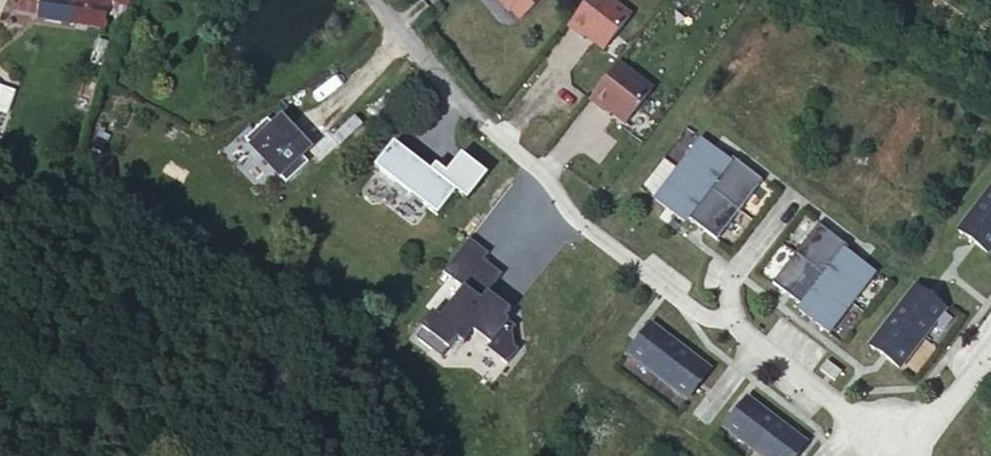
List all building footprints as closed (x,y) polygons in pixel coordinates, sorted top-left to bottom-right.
[(104,28),(106,15),(109,0),(18,0),(15,13),(104,28)] [(106,15),(123,18),(127,0),(109,0),(106,15)] [(507,9),(510,7),(519,18),(541,0),(499,0),(507,9)] [(569,25),(582,36),(584,34),(603,49),(630,16),(610,0),(588,0),(569,25)] [(651,90),(618,64),(590,99),(604,110),(606,108),(625,124),(651,90)] [(7,113),(14,91),(0,86),(0,111),(7,113)] [(269,117),(243,141),(284,185),(310,161),(303,154),(310,147),(283,118),(276,125),(269,117)] [(700,139),(677,169),(707,192),(710,188),(730,163),(700,139)] [(393,142),(374,167),(437,216),(455,192),(466,200),(486,174),(460,154),(446,173),(441,179),(431,171),(393,142)] [(730,163),(710,188),(740,211),(763,181),(733,159),(730,163)] [(435,165),(431,171),(441,179),(446,173),(435,165)] [(677,169),(654,199),(684,222),(687,218),(707,192),(677,169)] [(740,211),(710,188),(707,192),(687,218),(717,241),(740,211)] [(981,201),(990,209),(990,188),(981,201)] [(958,231),(988,254),(990,249),(990,209),(981,201),(958,231)] [(818,224),(795,254),(825,277),(845,251),(848,247),(818,224)] [(483,260),(488,253),(469,238),(443,272),(463,287),(440,317),(435,314),(416,338),(441,358),(457,339),(464,344),(473,332),(489,345),(486,349),(507,365),(519,350),(515,347),(512,331),(516,327),(504,318),(510,310),(489,292),(502,275),(483,260)] [(875,274),(845,251),(825,277),(822,280),(852,303),(875,274)] [(795,254),(772,283),(802,307),(822,280),(825,277),(795,254)] [(822,280),(802,307),(799,311),(829,334),(852,303),(822,280)] [(915,286),(893,316),(922,339),(946,309),(915,286)] [(893,316),(870,346),(899,368),(922,339),(893,316)] [(650,324),(628,354),(657,377),(680,347),(650,324)] [(710,370),(680,347),(657,377),(687,399),(710,370)] [(827,361),(819,370),(835,381),(842,372),(827,361)] [(747,398),(724,428),(754,450),(777,421),(747,398)] [(777,421),(754,450),(761,455),(797,455),(806,444),(777,421)]
